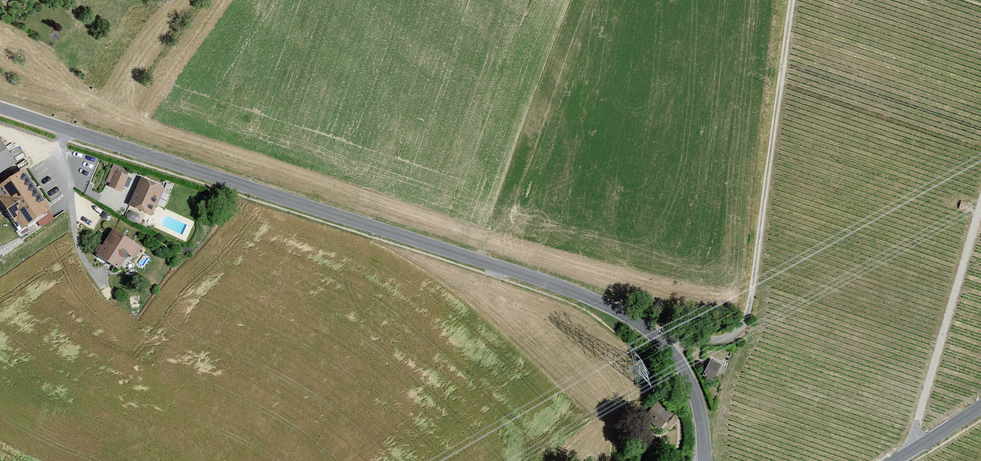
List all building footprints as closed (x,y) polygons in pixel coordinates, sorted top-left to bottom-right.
[(17,164),(0,139),(0,176),(17,164)] [(106,186),(123,193),(131,173),(114,166),(106,186)] [(59,220),(28,175),(0,194),(31,239),(59,220)] [(129,207),(153,216),(165,189),(141,179),(129,207)] [(96,256),(120,270),(129,256),(136,260),(143,248),(114,231),(104,247),(100,244),(96,250),(99,252),(96,256)] [(704,377),(715,382),(723,366),(711,360),(704,377)] [(648,417),(664,431),(678,414),(662,400),(648,417)]
